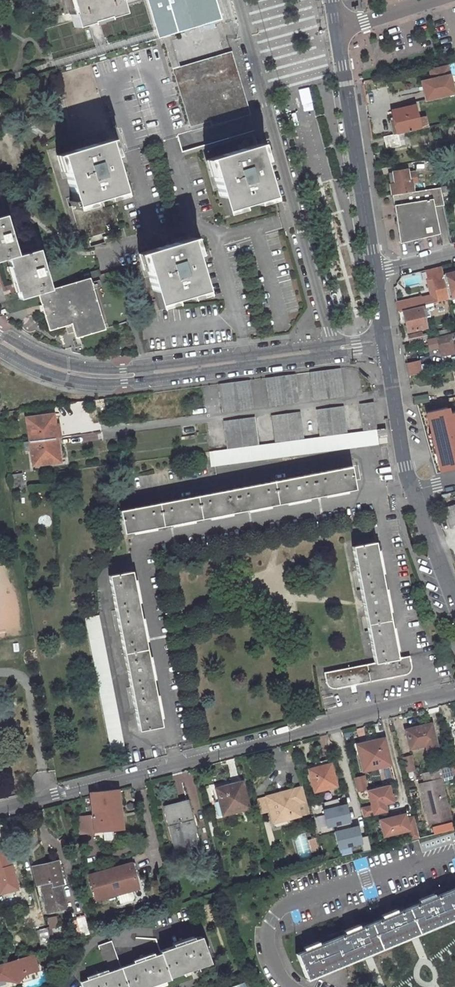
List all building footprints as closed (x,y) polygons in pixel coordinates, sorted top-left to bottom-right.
[(73,11),(71,12),(72,18),(75,26),(91,22),(90,20),(106,15),(107,17),(122,12),(119,0),(70,0),(73,11)] [(209,0),(149,0),(158,29),(212,12),(209,0)] [(212,12),(158,29),(160,36),(223,17),(218,0),(209,0),(212,12)] [(226,60),(243,115),(251,114),(233,51),(218,55),(173,68),(175,75),(226,60)] [(243,115),(226,60),(175,75),(190,125),(206,119),(208,126),(243,115)] [(454,96),(448,66),(428,71),(432,86),(433,90),(435,100),(454,96)] [(422,131),(416,108),(395,113),(397,123),(393,124),(396,137),(410,134),(422,131)] [(389,150),(413,145),(410,134),(396,137),(386,139),(389,150)] [(124,190),(108,135),(60,151),(77,204),(124,190)] [(274,201),(259,148),(211,161),(226,215),(274,201)] [(447,159),(444,148),(433,151),(435,161),(447,159)] [(432,172),(449,168),(447,159),(435,161),(430,162),(432,172)] [(397,197),(417,194),(415,184),(420,184),(418,175),(411,176),(410,172),(396,174),(397,178),(392,179),(395,197),(397,197)] [(444,236),(439,210),(447,208),(443,194),(442,190),(417,194),(397,197),(404,241),(406,243),(416,244),(444,236)] [(15,258),(28,299),(46,293),(58,289),(45,248),(25,256),(11,215),(0,219),(0,263),(15,258)] [(162,308),(208,295),(192,242),(146,255),(162,308)] [(431,279),(437,303),(448,301),(448,298),(442,277),(440,268),(425,272),(427,280),(431,279)] [(442,277),(448,298),(454,296),(454,273),(442,277)] [(113,327),(97,277),(46,293),(57,326),(74,321),(76,325),(81,324),(85,335),(113,327)] [(427,280),(432,304),(437,303),(431,279),(427,280)] [(421,307),(419,299),(396,304),(397,314),(403,313),(412,311),(411,309),(421,307)] [(408,333),(426,329),(421,307),(411,309),(412,311),(403,313),(408,333)] [(424,341),(422,334),(409,337),(410,344),(424,341)] [(437,339),(442,357),(454,354),(454,334),(454,335),(437,339)] [(414,365),(406,367),(407,377),(417,375),(419,375),(417,364),(414,365)] [(313,402),(341,399),(339,371),(310,374),(313,402)] [(293,376),(280,378),(283,405),(297,403),(293,376)] [(280,378),(266,379),(269,407),(283,405),(280,378)] [(220,412),(250,409),(246,382),(217,385),(220,412)] [(420,406),(434,466),(454,462),(454,420),(450,400),(420,406)] [(376,427),(373,402),(359,404),(362,431),(376,430),(375,427),(376,427)] [(347,433),(344,406),(316,410),(319,437),(347,433)] [(304,439),(300,412),(271,416),(274,443),(304,439)] [(56,437),(53,413),(26,416),(29,440),(56,437)] [(258,445),(255,417),(223,421),(227,449),(258,445)] [(377,438),(386,437),(385,428),(376,430),(376,435),(377,435),(377,438)] [(376,435),(376,430),(362,431),(347,433),(319,437),(304,439),(274,443),(258,445),(227,449),(209,452),(211,466),(378,444),(377,438),(377,435),(376,435)] [(58,460),(64,460),(64,455),(62,455),(60,436),(56,437),(58,460)] [(32,463),(58,460),(56,437),(29,440),(23,441),(23,444),(25,444),(26,449),(30,449),(32,463)] [(354,491),(350,469),(119,510),(123,533),(354,491)] [(22,477),(20,470),(7,472),(9,479),(22,477)] [(23,487),(22,477),(9,479),(10,489),(23,487)] [(443,509),(449,526),(454,524),(454,505),(443,509)] [(398,660),(374,544),(352,548),(374,665),(324,675),(326,684),(327,687),(329,688),(330,689),(333,690),(337,691),(403,677),(407,676),(409,674),(410,671),(411,667),(409,658),(398,660)] [(162,726),(132,570),(109,575),(140,730),(162,726)] [(126,751),(99,616),(86,619),(113,754),(126,751)] [(436,742),(431,723),(407,729),(411,748),(425,744),(428,754),(438,751),(436,742)] [(385,739),(358,746),(363,769),(390,762),(385,739)] [(330,763),(328,759),(315,762),(316,767),(330,763)] [(335,785),(330,763),(316,767),(308,769),(314,790),(335,785)] [(431,824),(452,819),(441,776),(454,773),(454,767),(454,765),(439,769),(424,772),(426,782),(421,784),(431,824)] [(354,778),(359,792),(368,789),(363,776),(354,778)] [(249,807),(242,781),(216,788),(218,797),(213,799),(218,815),(249,807)] [(302,784),(266,794),(270,810),(274,809),(276,816),(285,814),(287,818),(300,815),(297,805),(299,804),(302,812),(309,811),(306,800),(302,784)] [(362,808),(364,816),(386,811),(384,803),(393,801),(389,784),(368,789),(372,805),(362,808)] [(90,792),(90,795),(92,815),(78,817),(80,833),(122,829),(117,791),(90,792)] [(269,808),(266,795),(256,797),(260,811),(269,808)] [(326,802),(330,828),(354,823),(351,803),(340,805),(339,800),(326,802)] [(198,837),(189,805),(165,812),(174,844),(198,837)] [(285,814),(276,816),(274,809),(270,810),(273,822),(287,818),(285,814)] [(410,830),(412,839),(421,837),(416,817),(408,819),(407,814),(382,820),(386,836),(410,830)] [(339,850),(366,844),(362,825),(335,831),(339,850)] [(318,849),(314,837),(307,839),(311,851),(318,849)] [(18,888),(11,865),(5,867),(3,862),(7,861),(4,851),(0,852),(0,891),(1,893),(18,888)] [(61,877),(57,859),(37,865),(42,882),(50,911),(67,906),(60,884),(59,884),(57,877),(61,877)] [(138,886),(132,862),(91,874),(98,898),(138,886)] [(37,865),(32,866),(37,883),(42,882),(37,865)] [(454,915),(454,889),(439,895),(438,893),(424,899),(425,901),(401,911),(400,908),(384,914),(385,917),(361,927),(360,924),(345,930),(346,933),(323,942),(322,940),(307,946),(309,948),(298,952),(308,977),(322,972),(321,970),(454,915)] [(91,932),(86,916),(79,917),(84,934),(91,932)] [(49,926),(39,929),(45,949),(55,946),(49,926)] [(212,963),(202,935),(162,949),(163,952),(122,966),(114,940),(100,945),(108,971),(81,980),(84,986),(150,986),(173,979),(172,977),(212,963)] [(5,942),(0,943),(0,958),(9,955),(5,942)] [(6,977),(18,981),(23,974),(38,970),(33,953),(0,963),(0,979),(6,977)]
